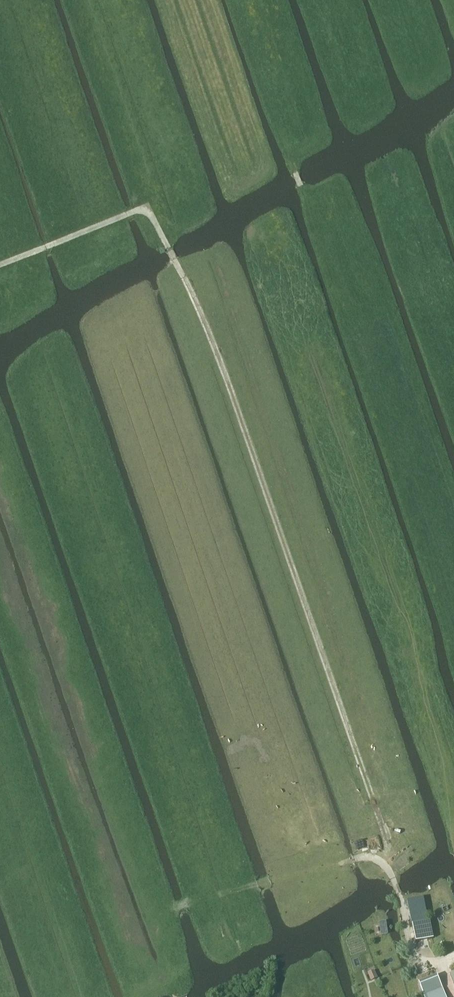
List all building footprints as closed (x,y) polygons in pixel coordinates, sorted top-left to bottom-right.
[(424,898),(408,901),(416,942),(434,939),(432,929),(430,929),(424,898)] [(377,978),(374,971),(367,973),(370,980),(377,978)] [(418,983),(424,996),(446,996),(442,986),(437,975),(418,983)]
